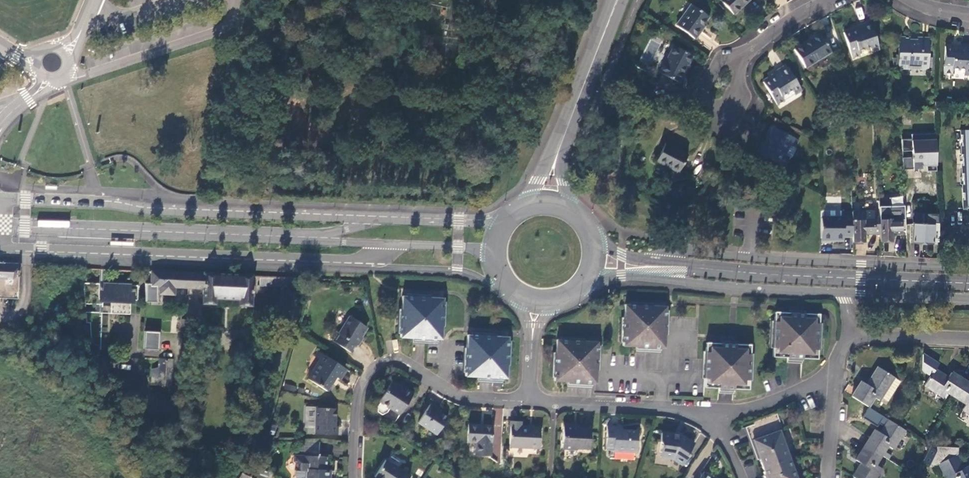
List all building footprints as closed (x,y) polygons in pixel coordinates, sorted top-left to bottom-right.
[(733,14),(747,0),(720,0),(733,14)] [(709,17),(691,4),(676,24),(694,38),(704,26),(703,25),(709,17)] [(879,49),(870,22),(858,25),(859,27),(844,33),(852,58),(860,56),(858,51),(870,47),(872,52),(879,49)] [(819,34),(794,50),(805,67),(830,52),(819,34)] [(928,69),(929,39),(917,38),(917,41),(910,41),(909,39),(899,38),(899,68),(909,69),(909,66),(920,66),(920,69),(928,69)] [(960,45),(960,48),(944,47),(943,73),(952,74),(952,69),(964,69),(964,74),(968,74),(968,46),(960,45)] [(678,82),(692,55),(673,46),(659,72),(678,82)] [(801,90),(785,65),(773,73),(774,75),(763,82),(777,104),(784,100),(781,96),(791,90),(794,94),(801,90)] [(922,114),(900,114),(900,124),(911,125),(911,120),(922,120),(922,114)] [(797,140),(771,126),(766,136),(768,137),(765,144),(762,143),(757,152),(784,166),(789,157),(785,154),(789,145),(793,147),(797,140)] [(960,130),(962,208),(968,208),(968,130),(960,130)] [(934,134),(911,135),(911,140),(901,140),(902,170),(921,169),(921,166),(926,165),(926,169),(926,172),(936,171),(934,134)] [(665,143),(656,161),(678,172),(687,155),(665,143)] [(795,148),(793,147),(789,145),(785,154),(789,157),(790,158),(795,148)] [(894,195),(894,198),(889,198),(889,207),(904,206),(903,194),(894,195)] [(891,242),(890,234),(900,234),(900,232),(905,232),(904,206),(889,207),(878,208),(879,218),(879,234),(880,242),(891,242)] [(821,210),(821,242),(841,242),(843,240),(843,236),(852,236),(851,212),(841,212),(841,210),(821,210)] [(863,242),(863,235),(879,234),(879,218),(873,218),(873,212),(851,212),(852,236),(852,242),(863,242)] [(938,230),(937,214),(927,214),(927,224),(913,223),(912,243),(931,244),(932,230),(938,230)] [(17,298),(19,265),(0,264),(0,297),(17,298)] [(146,284),(146,303),(157,303),(158,287),(160,287),(159,295),(174,296),(175,289),(188,289),(189,273),(151,271),(151,284),(146,284)] [(239,300),(239,306),(251,307),(252,276),(189,273),(188,289),(203,290),(203,305),(214,305),(214,299),(239,300)] [(289,277),(261,276),(261,286),(282,288),(289,277)] [(130,300),(138,301),(139,286),(82,284),(83,303),(95,304),(95,312),(85,312),(86,323),(89,323),(90,334),(92,344),(95,344),(99,345),(102,299),(111,300),(110,313),(129,315),(130,300)] [(443,298),(402,296),(400,338),(412,338),(412,343),(427,344),(427,339),(441,340),(443,298)] [(643,306),(624,305),(622,346),(636,347),(636,353),(648,353),(648,347),(664,348),(666,307),(643,306)] [(795,314),(775,313),(772,357),(794,358),(817,359),(819,315),(795,314)] [(351,353),(367,328),(350,317),(339,334),(338,333),(332,341),(351,353)] [(180,324),(180,332),(187,333),(191,333),(191,324),(180,324)] [(159,333),(145,332),(144,349),(158,350),(159,333)] [(486,336),(467,335),(465,376),(478,377),(478,383),(492,384),(492,387),(501,388),(502,378),(506,378),(508,337),(486,336)] [(576,341),(556,340),(554,381),(568,382),(567,388),(582,389),(582,383),(596,383),(597,342),(576,341)] [(731,345),(706,344),(704,387),(725,388),(748,390),(750,346),(731,345)] [(314,356),(319,360),(323,354),(318,351),(314,356)] [(342,366),(323,354),(319,360),(307,378),(326,391),(342,366)] [(173,380),(173,359),(173,358),(159,358),(159,359),(159,370),(153,370),(152,385),(159,385),(159,380),(173,380)] [(860,380),(850,395),(868,407),(875,397),(880,401),(882,398),(887,401),(900,382),(877,367),(866,384),(860,380)] [(946,393),(955,398),(965,382),(950,373),(947,378),(934,370),(923,385),(943,398),(946,393)] [(377,406),(377,412),(381,415),(387,412),(385,414),(396,421),(413,394),(399,385),(398,387),(391,382),(379,401),(380,402),(377,406)] [(965,382),(955,398),(965,404),(962,409),(968,414),(968,385),(965,382)] [(430,404),(418,423),(436,435),(440,429),(447,419),(436,411),(438,409),(430,404)] [(883,426),(888,419),(868,407),(862,417),(877,426),(879,423),(883,426)] [(336,409),(309,408),(308,419),(316,419),(316,428),(315,434),(337,435),(337,426),(335,426),(336,409)] [(780,431),(782,429),(777,416),(750,426),(755,438),(752,439),(766,477),(797,477),(780,431)] [(308,428),(316,428),(316,419),(308,419),(308,428)] [(894,450),(906,431),(897,425),(888,419),(883,426),(879,432),(874,429),(864,444),(883,455),(888,447),(894,450)] [(510,447),(539,448),(540,428),(521,426),(521,422),(511,422),(510,447)] [(819,424),(811,423),(810,432),(819,432),(819,424)] [(492,426),(468,424),(467,442),(476,442),(475,455),(490,456),(492,426)] [(637,453),(638,431),(614,430),(615,427),(607,426),(606,448),(614,449),(614,452),(637,453)] [(591,428),(563,427),(562,446),(590,447),(591,428)] [(681,435),(661,433),(660,442),(662,444),(661,456),(672,458),(683,464),(690,453),(689,452),(694,443),(681,435)] [(851,476),(854,477),(876,477),(882,468),(877,465),(883,455),(864,444),(854,459),(860,463),(851,476)] [(936,447),(930,446),(922,462),(932,467),(937,464),(945,477),(968,477),(968,465),(962,469),(955,455),(957,454),(957,447),(936,447)] [(293,456),(293,461),(296,461),(296,469),(294,471),(294,475),(296,477),(327,477),(328,470),(331,470),(331,464),(326,464),(326,457),(293,456)] [(385,461),(375,477),(376,477),(408,477),(409,476),(385,461)]
